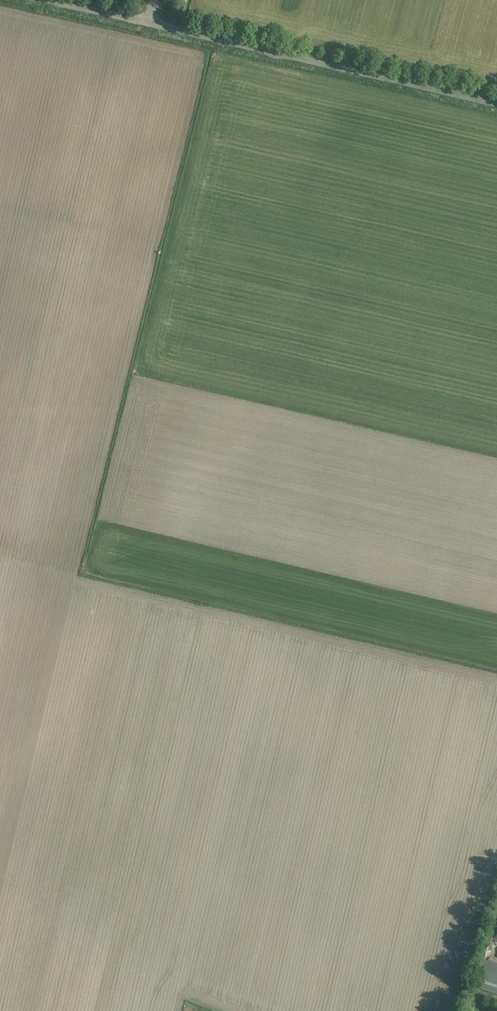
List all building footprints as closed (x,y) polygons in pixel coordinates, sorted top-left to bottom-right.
[(491,942),(486,955),(496,959),(496,944),(491,942)] [(485,961),(476,989),(496,996),(496,965),(485,961)]
